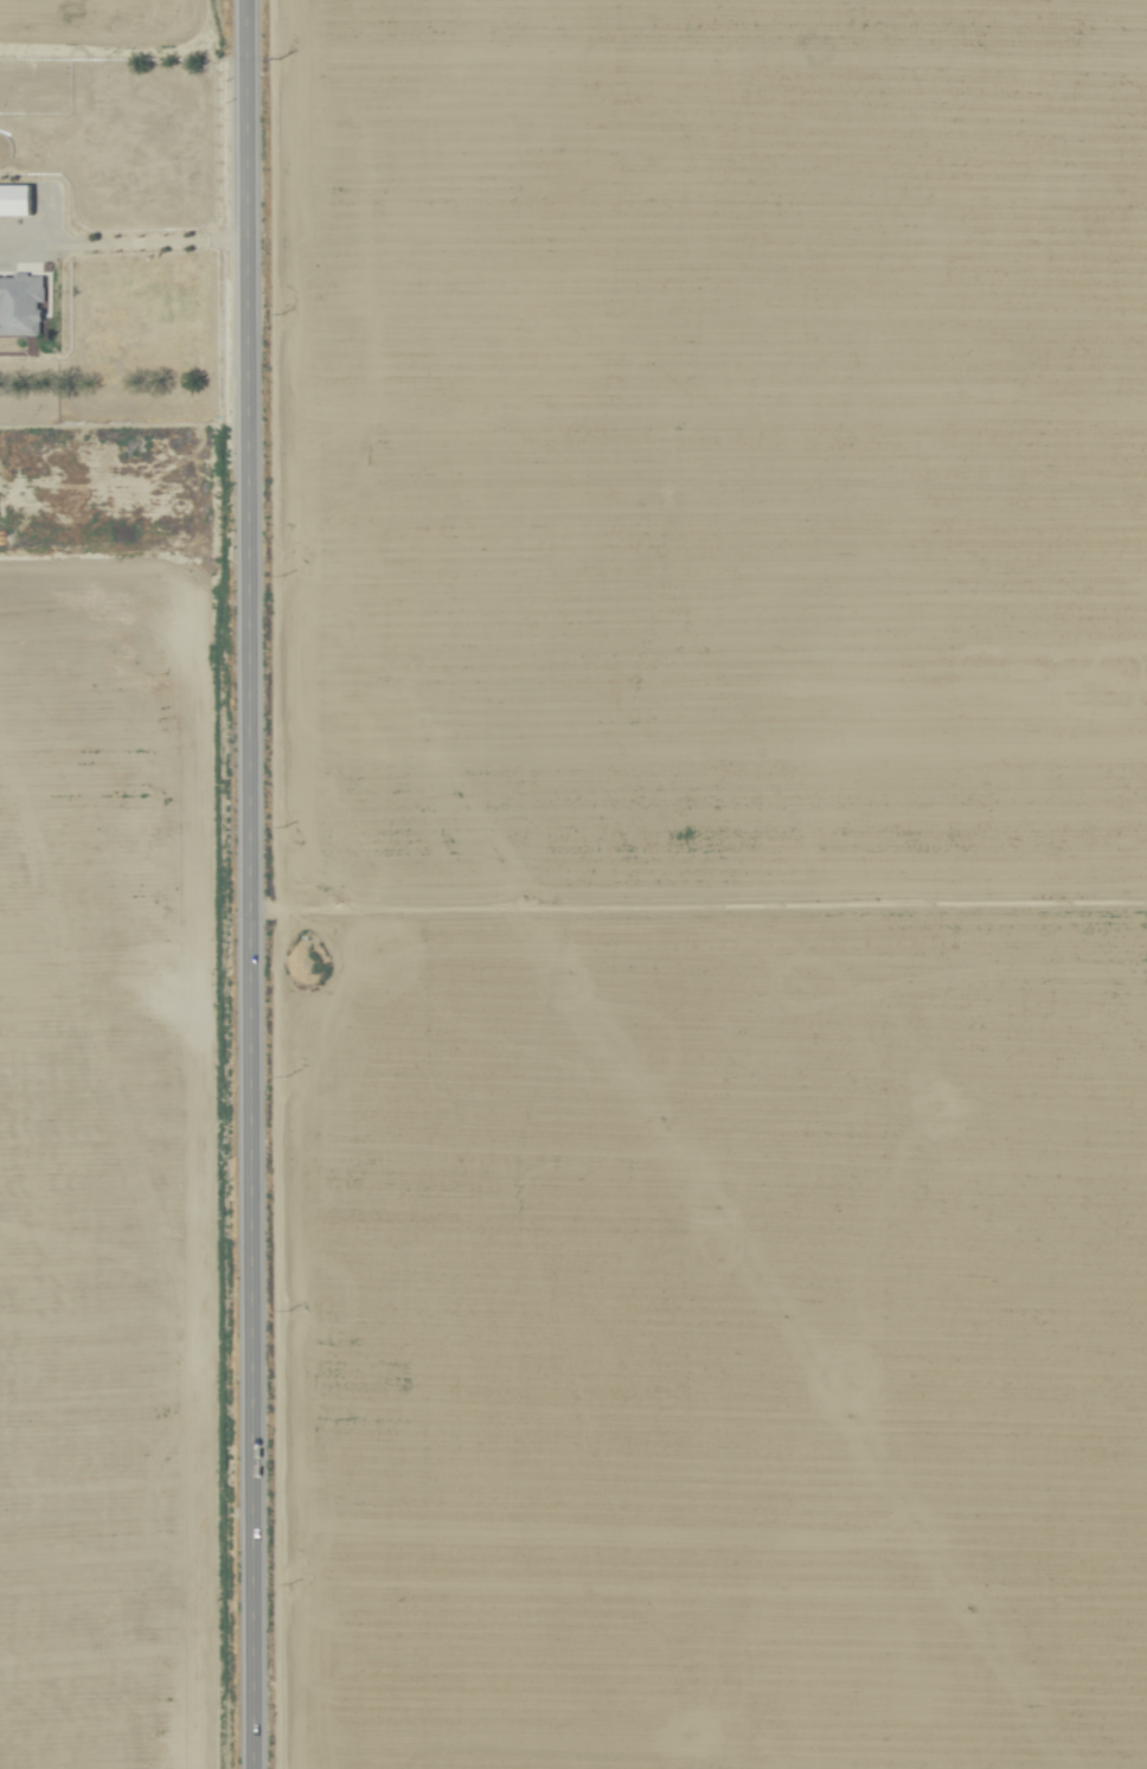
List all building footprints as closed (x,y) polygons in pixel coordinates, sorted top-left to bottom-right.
[(32,217),(32,185),(0,185),(0,217),(32,217)] [(41,336),(42,277),(0,276),(0,336),(41,336)]
